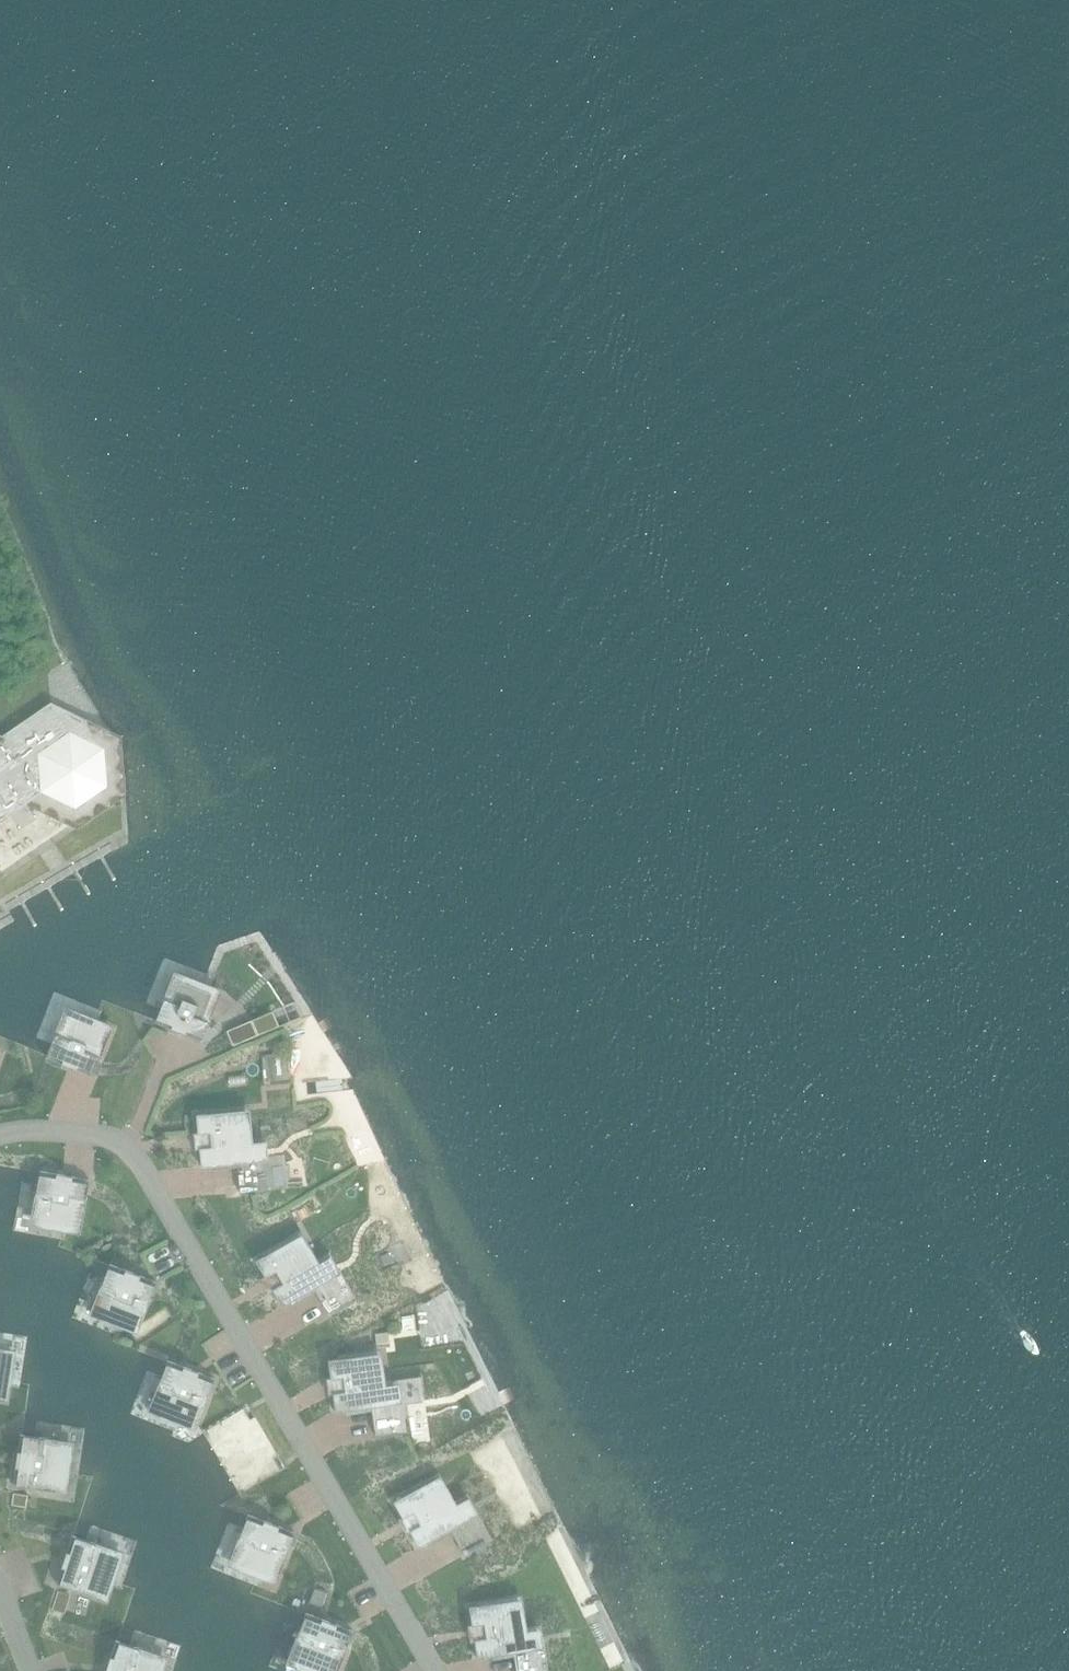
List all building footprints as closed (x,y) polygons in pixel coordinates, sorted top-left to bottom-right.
[(41,791),(75,808),(107,786),(104,747),(102,747),(88,740),(87,739),(86,722),(86,720),(51,704),(20,725),(4,736),(0,734),(0,819),(41,791)] [(177,976),(169,996),(165,995),(162,1001),(163,1001),(160,1007),(156,1018),(155,1022),(202,1040),(208,1025),(211,1018),(220,993),(177,976)] [(111,1029),(68,1011),(60,1031),(56,1030),(54,1036),(52,1042),(47,1054),(46,1057),(93,1076),(99,1061),(102,1053),(111,1029)] [(269,1160),(266,1137),(249,1139),(246,1110),(196,1115),(201,1167),(237,1163),(269,1160)] [(80,1230),(85,1204),(86,1204),(88,1196),(87,1196),(90,1180),(40,1170),(38,1184),(36,1193),(35,1193),(34,1199),(38,1200),(35,1221),(80,1230)] [(313,1288),(341,1272),(329,1252),(313,1261),(299,1235),(255,1260),(282,1306),(313,1288)] [(138,1329),(148,1305),(149,1305),(151,1297),(157,1282),(109,1264),(105,1276),(101,1285),(101,1284),(98,1290),(103,1292),(95,1312),(138,1329)] [(5,1399),(10,1361),(12,1353),(0,1351),(0,1399),(5,1399)] [(381,1382),(377,1353),(328,1360),(335,1412),(371,1407),(402,1403),(399,1379),(381,1382)] [(207,1402),(210,1394),(209,1394),(215,1379),(168,1360),(163,1374),(160,1381),(159,1381),(157,1387),(161,1389),(153,1409),(197,1426),(206,1401),(207,1402)] [(285,1467),(248,1405),(203,1432),(240,1494),(285,1467)] [(20,1433),(12,1484),(28,1486),(28,1487),(36,1488),(37,1487),(63,1491),(70,1444),(48,1440),(49,1436),(42,1435),(42,1436),(33,1435),(23,1433),(20,1433)] [(450,1530),(478,1514),(467,1494),(451,1502),(437,1477),(394,1501),(419,1547),(450,1530)] [(276,1579),(295,1532),(248,1514),(243,1526),(239,1537),(242,1538),(241,1542),(233,1562),(241,1565),(276,1579)] [(72,1534),(56,1583),(71,1588),(79,1591),(79,1590),(104,1599),(120,1553),(99,1546),(100,1542),(94,1540),(93,1541),(85,1538),(75,1534),(72,1534)] [(523,1628),(518,1599),(469,1606),(477,1659),(513,1653),(544,1648),(540,1625),(523,1628)] [(353,1630),(306,1612),(301,1624),(297,1635),(300,1636),(299,1641),(291,1661),(299,1664),(318,1670),(337,1670),(353,1630)] [(105,1670),(159,1670),(160,1667),(163,1659),(142,1652),(144,1648),(137,1646),(128,1644),(118,1640),(116,1640),(105,1670)]
